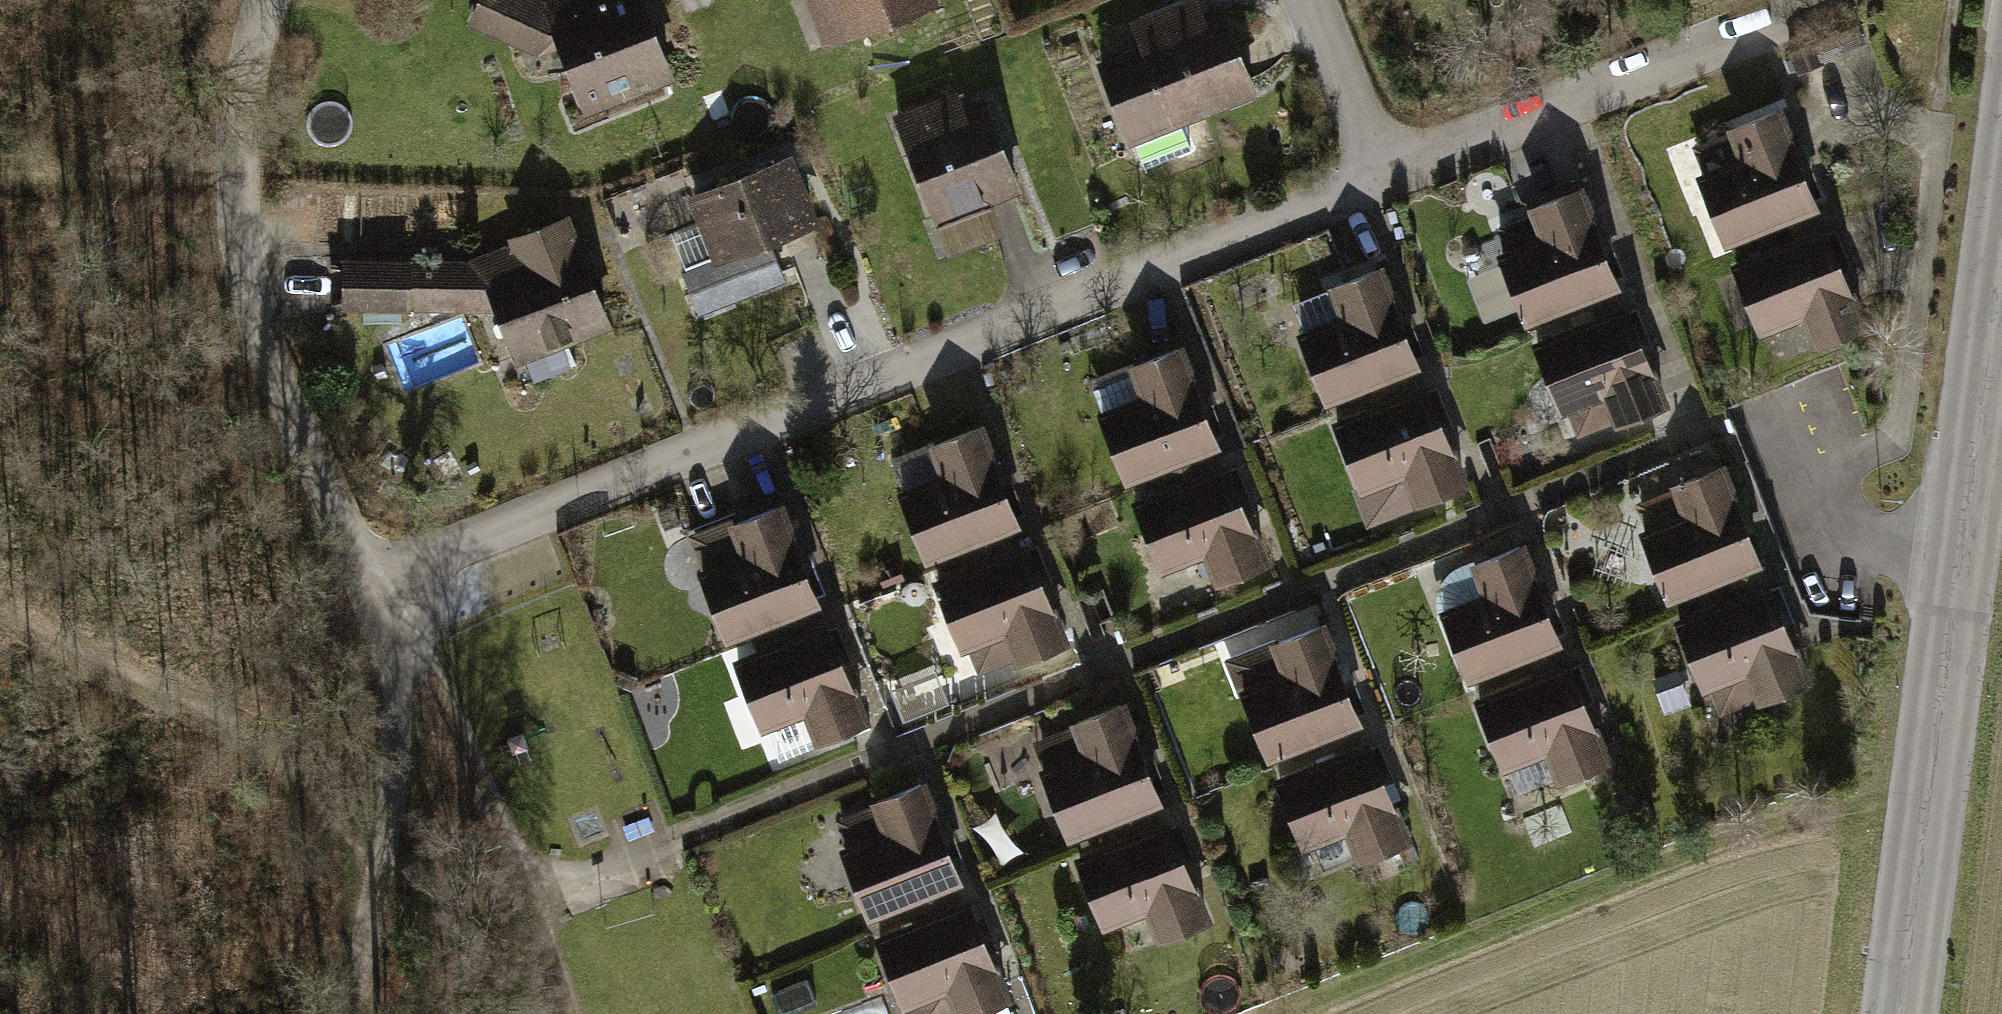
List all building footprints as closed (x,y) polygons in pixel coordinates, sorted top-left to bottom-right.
[(547,10),(524,0),(481,0),(473,18),(541,47),(560,41),(584,104),(668,71),(640,0),(560,0),(546,6),(547,10)] [(838,0),(812,0),(811,1),(827,39),(850,31),(838,0)] [(850,31),(928,0),(838,0),(850,31)] [(1145,49),(1102,66),(1131,139),(1137,137),(1148,165),(1191,148),(1180,119),(1252,91),(1221,11),(1193,22),(1186,3),(1135,24),(1145,49)] [(949,96),(897,117),(936,215),(940,214),(952,244),(995,226),(983,196),(1015,184),(982,103),(956,114),(949,96)] [(1802,209),(1813,204),(1776,111),(1734,128),(1736,134),(1747,161),(1709,175),(1700,179),(1725,239),(1787,214),(1802,209)] [(1699,150),(1709,175),(1747,161),(1736,134),(1699,150)] [(787,160),(694,196),(704,221),(718,255),(685,268),(681,270),(698,312),(785,278),(769,237),(810,220),(787,160)] [(1577,190),(1535,207),(1537,214),(1548,240),(1513,253),(1502,258),(1526,318),(1583,295),(1589,309),(1620,297),(1577,190)] [(1793,228),(1808,222),(1802,209),(1787,214),(1793,228)] [(1503,228),(1513,253),(1548,240),(1537,214),(1503,228)] [(496,305),(516,356),(605,320),(564,217),(514,238),(524,263),(489,277),(484,266),(347,263),(346,304),(496,305)] [(718,255),(704,221),(672,235),(685,268),(718,255)] [(1798,242),(1813,236),(1808,222),(1793,228),(1798,242)] [(1861,325),(1824,232),(1813,236),(1798,242),(1736,267),(1760,327),(1805,309),(1818,342),(1861,325)] [(1367,380),(1373,395),(1415,378),(1409,364),(1414,362),(1377,269),(1335,286),(1348,319),(1302,337),(1326,397),(1367,380)] [(1577,330),(1625,311),(1620,297),(1589,309),(1571,316),(1577,330)] [(1663,403),(1625,311),(1577,330),(1537,346),(1561,406),(1569,403),(1607,388),(1617,415),(1619,420),(1663,403)] [(1177,348),(1135,365),(1135,367),(1148,398),(1102,416),(1126,477),(1151,467),(1203,446),(1215,442),(1177,348)] [(1090,385),(1102,416),(1148,398),(1135,367),(1090,385)] [(1421,392),(1415,378),(1373,395),(1379,409),(1337,425),(1361,486),(1406,468),(1419,500),(1462,483),(1425,390),(1421,392)] [(1607,388),(1569,403),(1580,430),(1617,415),(1607,388)] [(962,541),(967,555),(1009,539),(1003,524),(1015,520),(978,427),(935,444),(948,477),(902,495),(926,555),(962,541)] [(1157,480),(1209,459),(1203,446),(1151,467),(1157,480)] [(1163,494),(1215,473),(1209,459),(1157,480),(1163,494)] [(1730,570),(1736,584),(1759,575),(1753,561),(1756,559),(1720,467),(1716,468),(1713,461),(1694,468),(1697,476),(1677,484),(1679,490),(1689,516),(1652,531),(1644,534),(1668,595),(1730,570)] [(1163,494),(1137,504),(1161,564),(1206,547),(1219,579),(1262,562),(1226,469),(1215,473),(1163,494)] [(1689,516),(1679,490),(1641,504),(1652,531),(1689,516)] [(752,625),(758,638),(809,618),(803,604),(814,599),(778,507),(735,524),(748,556),(702,574),(726,635),(752,625)] [(1015,553),(1009,539),(967,555),(973,570),(937,584),(961,644),(969,641),(1007,626),(1018,653),(1020,658),(1062,641),(1026,549),(1015,553)] [(1520,546),(1477,563),(1490,596),(1444,614),(1468,674),(1530,650),(1545,644),(1557,639),(1520,546)] [(1765,589),(1759,575),(1736,584),(1741,598),(1679,623),(1703,683),(1711,680),(1749,665),(1760,693),(1762,698),(1804,681),(1768,588),(1765,589)] [(815,632),(809,618),(758,638),(764,653),(738,663),(762,723),(764,722),(807,705),(819,737),(820,738),(863,721),(826,628),(815,632)] [(980,668),(1018,653),(1007,626),(969,641),(980,668)] [(1319,626),(1231,661),(1268,754),(1330,729),(1345,723),(1357,719),(1319,626)] [(1536,663),(1551,657),(1545,644),(1530,650),(1536,663)] [(1541,678),(1556,672),(1551,657),(1536,663),(1541,678)] [(1722,708),(1760,693),(1749,665),(1711,680),(1722,708)] [(1604,760),(1567,667),(1556,672),(1541,678),(1479,702),(1503,763),(1506,762),(1549,745),(1562,777),(1604,760)] [(1108,817),(1113,831),(1151,816),(1145,801),(1157,797),(1120,704),(1077,721),(1079,727),(1090,754),(1047,771),(1045,772),(1069,833),(1108,817)] [(807,705),(764,722),(777,754),(819,737),(807,705)] [(1336,743),(1351,737),(1345,723),(1330,729),(1336,743)] [(1090,754),(1079,727),(1036,744),(1047,771),(1090,754)] [(1341,757),(1357,751),(1351,737),(1336,743),(1341,757)] [(1518,794),(1562,777),(1549,745),(1506,762),(1518,794)] [(1404,840),(1367,747),(1357,751),(1341,757),(1279,781),(1303,842),(1349,824),(1362,856),(1404,840)] [(905,897),(911,911),(951,895),(946,881),(957,877),(920,784),(877,801),(879,806),(890,834),(852,849),(844,852),(868,912),(905,897)] [(890,834),(879,806),(842,821),(852,849),(890,834)] [(1156,830),(1151,816),(1113,831),(1119,845),(1079,860),(1103,921),(1149,903),(1162,936),(1205,919),(1168,825),(1156,830)] [(951,895),(911,911),(917,926),(880,940),(904,1001),(914,996),(949,983),(960,1011),(962,1013),(964,1013),(1005,998),(968,905),(957,909),(951,895)] [(960,1011),(949,983),(914,996),(921,1013),(952,1013),(960,1011)]
